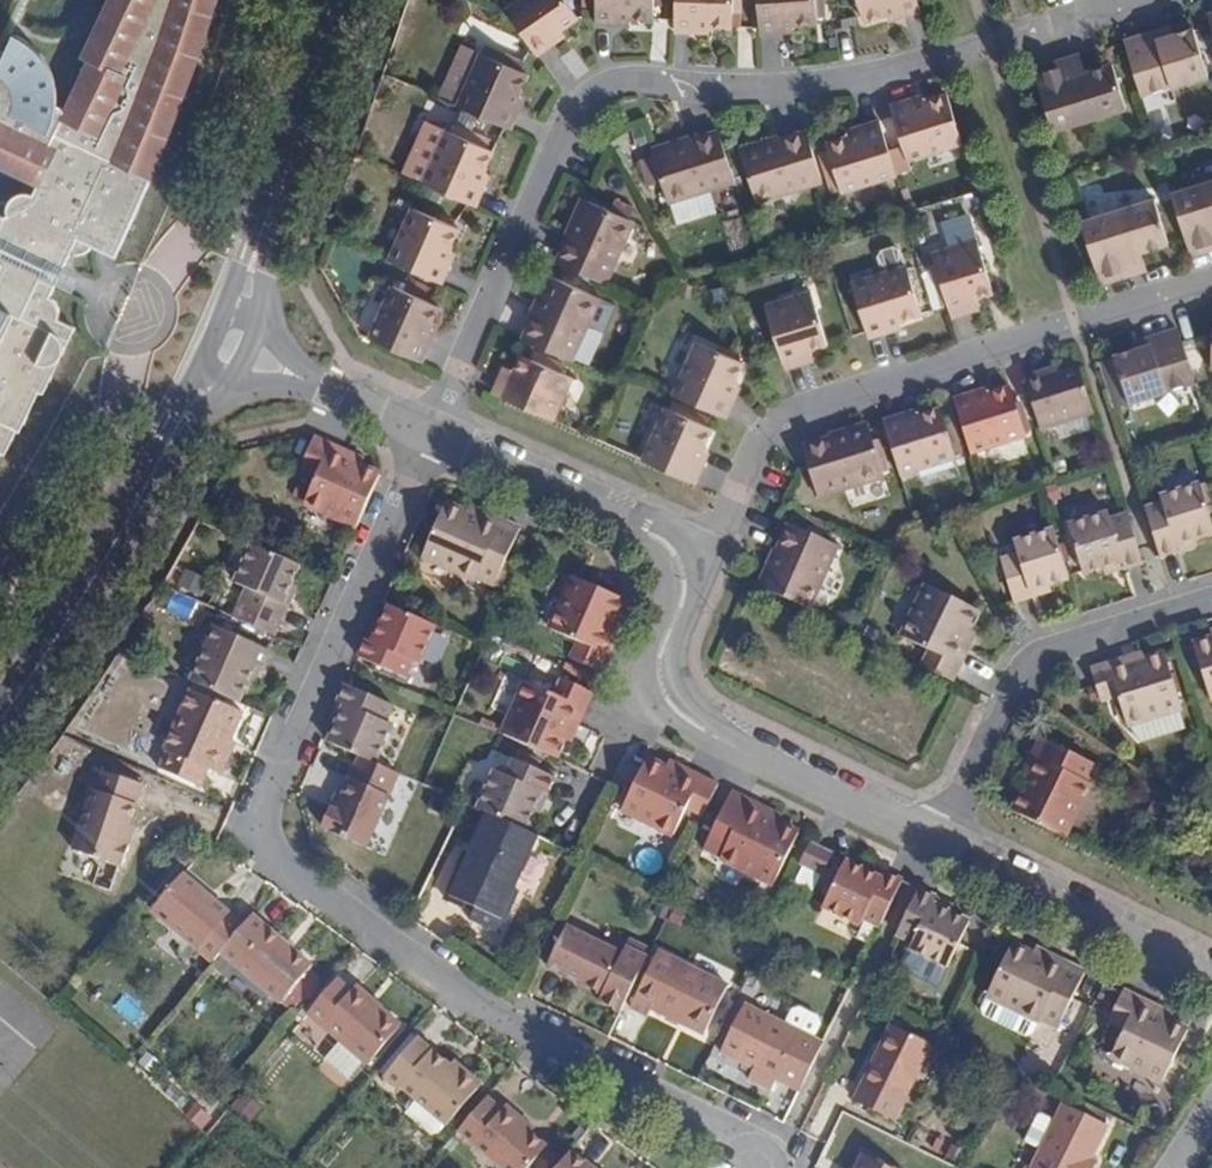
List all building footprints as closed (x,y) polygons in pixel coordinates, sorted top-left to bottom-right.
[(83,56),(89,60),(61,114),(53,90),(45,59),(35,44),(16,34),(6,50),(0,47),(0,454),(5,455),(16,432),(21,433),(38,395),(43,395),(73,333),(74,327),(59,320),(61,312),(56,303),(49,296),(71,256),(76,257),(84,254),(91,248),(109,253),(121,248),(130,228),(171,134),(187,88),(216,0),(108,0),(83,56)] [(0,31),(0,47),(6,50),(16,34),(32,0),(17,0),(0,31)] [(531,47),(536,55),(551,44),(548,39),(560,30),(576,19),(563,0),(510,0),(501,6),(506,10),(531,47)] [(596,18),(595,24),(614,24),(615,18),(631,19),(651,20),(651,0),(596,0),(596,18)] [(731,27),(732,0),(676,0),(675,21),(675,34),(694,34),(694,25),(709,26),(731,27)] [(817,23),(815,0),(758,0),(760,28),(760,33),(779,32),(778,26),(795,25),(817,23)] [(921,10),(918,0),(858,0),(862,14),(864,22),(886,15),(901,10),(903,16),(921,10)] [(887,22),(903,16),(901,10),(886,15),(887,22)] [(615,18),(614,24),(632,27),(631,19),(615,18)] [(708,34),(709,26),(694,25),(694,34),(708,34)] [(1159,39),(1173,34),(1170,25),(1157,30),(1159,39)] [(1157,30),(1124,40),(1141,96),(1208,76),(1191,28),(1173,34),(1159,39),(1157,30)] [(548,39),(551,44),(565,37),(560,30),(548,39)] [(520,71),(521,69),(480,52),(457,106),(504,126),(510,129),(517,112),(512,110),(527,74),(520,71)] [(1069,78),(1082,75),(1077,56),(1063,60),(1069,78)] [(1063,60),(1033,69),(1053,132),(1124,110),(1109,67),(1082,75),(1069,78),(1063,60)] [(907,160),(962,142),(947,95),(924,102),(910,106),(908,100),(891,106),(895,121),(907,160)] [(910,106),(924,102),(921,96),(908,100),(910,106)] [(840,191),(897,176),(881,125),(880,121),(862,126),(863,132),(846,137),(824,144),(840,191)] [(863,132),(862,126),(844,132),(846,137),(863,132)] [(668,205),(735,183),(727,159),(719,130),(690,140),(691,143),(654,155),(668,205)] [(754,204),(822,182),(812,148),(807,130),(778,139),(779,143),(741,155),(754,204)] [(482,176),(493,153),(444,134),(423,183),(470,204),(475,206),(483,190),(477,187),(482,176)] [(651,146),(654,155),(691,143),(690,140),(687,134),(651,146)] [(739,149),(741,155),(779,143),(778,139),(778,137),(775,137),(739,149)] [(487,178),(482,176),(477,187),(483,190),(487,178)] [(1191,257),(1211,250),(1211,181),(1171,193),(1191,257)] [(565,235),(569,235),(573,236),(588,201),(580,198),(565,235)] [(1151,200),(1081,222),(1101,286),(1130,276),(1125,257),(1138,254),(1164,245),(1151,200)] [(560,264),(605,284),(633,221),(598,205),(588,201),(573,236),(569,235),(557,262),(560,264)] [(448,252),(458,229),(412,209),(388,260),(441,284),(449,266),(443,264),(448,252)] [(976,298),(992,293),(977,240),(932,255),(948,306),(950,312),(978,303),(976,298)] [(455,255),(448,252),(443,264),(449,266),(455,255)] [(1144,272),(1138,254),(1125,257),(1130,276),(1144,272)] [(898,321),(918,316),(902,262),(850,280),(867,332),(869,337),(887,332),(885,326),(898,321)] [(539,313),(554,280),(544,276),(530,310),(535,312),(539,313)] [(528,341),(571,361),(598,296),(554,280),(539,313),(535,312),(523,339),(528,341)] [(368,338),(421,361),(429,344),(423,342),(429,330),(439,307),(432,304),(392,285),(368,338)] [(810,350),(825,345),(809,292),(765,305),(780,351),(784,363),(811,355),(810,350)] [(901,328),(898,321),(885,326),(887,332),(901,328)] [(433,334),(429,330),(423,342),(429,344),(433,334)] [(1127,406),(1195,385),(1178,330),(1130,345),(1132,352),(1100,363),(1114,408),(1127,404),(1127,406)] [(674,395),(719,415),(725,417),(733,400),(727,398),(733,385),(743,362),(696,342),(674,395)] [(497,396),(553,420),(571,377),(522,355),(515,372),(509,369),(497,396)] [(1027,384),(1043,435),(1095,419),(1079,368),(1059,375),(1045,379),(1042,373),(1024,378),(1027,384)] [(1056,368),(1042,373),(1045,379),(1059,375),(1056,368)] [(727,398),(733,400),(739,385),(733,385),(727,398)] [(956,406),(971,454),(1024,438),(1009,390),(988,396),(974,400),(972,394),(954,400),(956,406)] [(985,390),(972,394),(974,400),(988,396),(985,390)] [(643,460),(694,483),(702,466),(696,464),(703,449),(712,429),(665,409),(643,460)] [(885,426),(900,476),(954,460),(939,411),(918,417),(904,422),(902,416),(884,421),(885,426)] [(917,412),(902,416),(904,422),(918,417),(917,412)] [(833,442),(869,431),(866,424),(830,437),(832,438),(833,442)] [(803,447),(813,482),(818,499),(883,479),(869,431),(833,442),(832,438),(803,447)] [(357,526),(380,476),(362,467),(347,461),(350,452),(334,445),(315,436),(300,470),(315,477),(304,503),(357,526)] [(696,464),(702,466),(708,452),(703,449),(696,464)] [(362,467),(365,458),(350,452),(347,461),(362,467)] [(1162,561),(1179,556),(1176,547),(1195,542),(1211,538),(1211,529),(1200,489),(1160,500),(1163,508),(1146,511),(1162,561)] [(483,511),(469,504),(465,514),(478,520),(483,511)] [(505,561),(519,527),(483,511),(478,520),(465,514),(447,506),(423,557),(476,580),(488,554),(505,561)] [(1126,572),(1144,567),(1129,516),(1110,522),(1107,517),(1069,526),(1084,578),(1104,571),(1124,565),(1126,572)] [(764,589),(808,610),(836,547),(789,525),(776,555),(779,555),(764,589)] [(1047,586),(1070,580),(1055,532),(1014,544),(1016,556),(999,560),(1013,605),(1032,599),(1029,592),(1047,586)] [(1198,551),(1195,542),(1176,547),(1179,556),(1198,551)] [(291,585),(299,565),(253,544),(235,584),(246,589),(233,618),(276,636),(289,607),(282,603),(291,585)] [(1124,565),(1104,571),(1107,578),(1126,572),(1124,565)] [(615,619),(624,601),(571,578),(548,633),(573,645),(566,657),(602,674),(616,643),(620,635),(610,631),(615,619)] [(282,603),(289,607),(297,588),(291,585),(282,603)] [(900,636),(928,650),(920,666),(952,682),(971,645),(963,640),(968,629),(978,610),(927,586),(900,636)] [(1029,592),(1032,599),(1050,594),(1047,586),(1029,592)] [(366,640),(358,658),(403,679),(411,664),(418,666),(435,625),(389,605),(381,625),(371,642),(366,640)] [(620,635),(624,624),(615,619),(610,631),(620,635)] [(381,625),(374,622),(366,640),(371,642),(381,625)] [(963,640),(971,645),(977,633),(968,629),(963,640)] [(191,681),(236,701),(245,683),(253,665),(261,668),(269,650),(225,632),(216,648),(208,645),(191,681)] [(1193,645),(1211,698),(1211,639),(1193,645)] [(1141,654),(1129,658),(1133,665),(1144,663),(1141,654)] [(1133,665),(1129,658),(1091,670),(1104,706),(1120,701),(1128,727),(1182,711),(1167,658),(1166,657),(1144,663),(1133,665)] [(253,686),(261,668),(253,665),(245,683),(253,686)] [(508,712),(515,680),(500,677),(493,709),(508,712)] [(502,734),(554,757),(562,740),(569,727),(576,729),(588,706),(591,700),(594,693),(558,677),(550,693),(525,682),(502,734)] [(336,723),(328,742),(360,756),(374,762),(391,726),(382,722),(391,705),(346,686),(338,702),(346,705),(336,723)] [(224,737),(230,740),(242,711),(189,691),(163,748),(166,750),(158,768),(201,787),(208,770),(213,772),(224,737)] [(338,702),(330,720),(336,723),(346,705),(338,702)] [(569,727),(562,740),(570,743),(576,729),(569,727)] [(238,743),(230,740),(224,737),(213,772),(223,777),(238,743)] [(1015,812),(1065,837),(1091,786),(1084,780),(1091,765),(1040,739),(1031,757),(1039,761),(1023,793),(1015,812)] [(374,762),(360,756),(343,795),(338,811),(330,808),(322,826),(365,848),(398,773),(376,763),(374,762)] [(1039,761),(1031,757),(1014,789),(1023,793),(1039,761)] [(495,772),(479,809),(488,813),(526,830),(533,812),(542,792),(548,795),(556,779),(514,759),(506,777),(495,772)] [(669,759),(664,770),(676,776),(681,766),(669,759)] [(685,811),(702,818),(719,784),(681,766),(676,776),(664,770),(645,760),(620,811),(674,835),(685,811)] [(93,793),(101,771),(95,769),(94,769),(87,791),(93,793)] [(141,785),(101,771),(93,793),(73,851),(121,867),(129,844),(122,843),(128,825),(141,785)] [(706,841),(724,850),(719,859),(772,885),(799,833),(779,823),(745,810),(750,799),(733,790),(706,841)] [(338,811),(343,795),(338,792),(330,808),(338,811)] [(542,792),(533,812),(540,814),(548,795),(542,792)] [(768,808),(750,799),(745,810),(779,823),(783,816),(768,808)] [(515,889),(539,836),(532,832),(526,830),(488,813),(471,854),(464,871),(457,867),(444,894),(450,897),(448,903),(463,910),(467,903),(474,909),(470,920),(495,934),(500,921),(503,922),(519,891),(515,889)] [(135,828),(128,825),(122,843),(129,844),(135,828)] [(810,843),(801,863),(825,875),(835,856),(810,843)] [(465,852),(457,867),(464,871),(471,854),(465,852)] [(880,927),(903,880),(885,871),(881,878),(865,870),(845,860),(823,906),(858,923),(864,918),(880,927)] [(881,878),(885,871),(876,868),(868,864),(865,870),(881,878)] [(219,954),(244,925),(182,873),(152,910),(213,961),(219,954)] [(919,889),(896,936),(910,942),(905,950),(944,970),(968,923),(949,914),(931,905),(935,897),(919,889)] [(931,905),(949,914),(954,906),(943,901),(935,897),(931,905)] [(311,963),(252,915),(244,925),(219,954),(279,1004),(311,963)] [(628,942),(622,954),(566,927),(547,967),(572,979),(603,994),(599,1001),(621,1012),(650,953),(628,942)] [(1059,971),(1029,956),(1008,945),(983,995),(1036,1021),(1040,1015),(1059,971)] [(1056,956),(1036,946),(1029,956),(1059,971),(1066,960),(1056,956)] [(656,953),(629,1009),(647,1016),(652,1011),(702,1035),(727,985),(656,953)] [(1058,1022),(1084,969),(1066,960),(1059,971),(1040,1015),(1058,1022)] [(337,979),(307,1014),(339,1041),(363,1061),(366,1064),(399,1025),(355,988),(349,989),(337,979)] [(1152,1003),(1124,989),(1107,1023),(1123,1032),(1111,1057),(1162,1083),(1187,1033),(1168,1024),(1157,1017),(1162,1008),(1152,1003)] [(799,1092),(823,1044),(743,1006),(719,1053),(799,1092)] [(1168,1024),(1174,1014),(1162,1008),(1157,1017),(1168,1024)] [(889,1027),(852,1100),(892,1120),(929,1045),(889,1027)] [(476,1088),(448,1065),(416,1038),(382,1077),(397,1090),(401,1085),(415,1098),(444,1126),(444,1127),(476,1088)] [(363,1061),(339,1041),(324,1059),(348,1079),(363,1061)] [(453,1059),(448,1065),(476,1088),(481,1082),(453,1059)] [(488,1096),(457,1132),(499,1167),(529,1167),(532,1165),(545,1147),(531,1133),(517,1123),(522,1118),(507,1106),(502,1109),(488,1096)] [(444,1126),(415,1098),(406,1108),(406,1115),(427,1135),(435,1135),(444,1126)] [(1110,1127),(1063,1104),(1055,1121),(1041,1150),(1032,1167),(1090,1167),(1110,1127)] [(1025,1141),(1041,1150),(1055,1121),(1039,1113),(1025,1141)] [(535,1128),(522,1118),(517,1123),(531,1133),(535,1128)] [(532,1165),(536,1167),(543,1167),(554,1154),(545,1149),(545,1147),(532,1165)] [(571,1151),(556,1167),(591,1167),(571,1151)] [(860,1155),(854,1167),(887,1167),(860,1155)]
